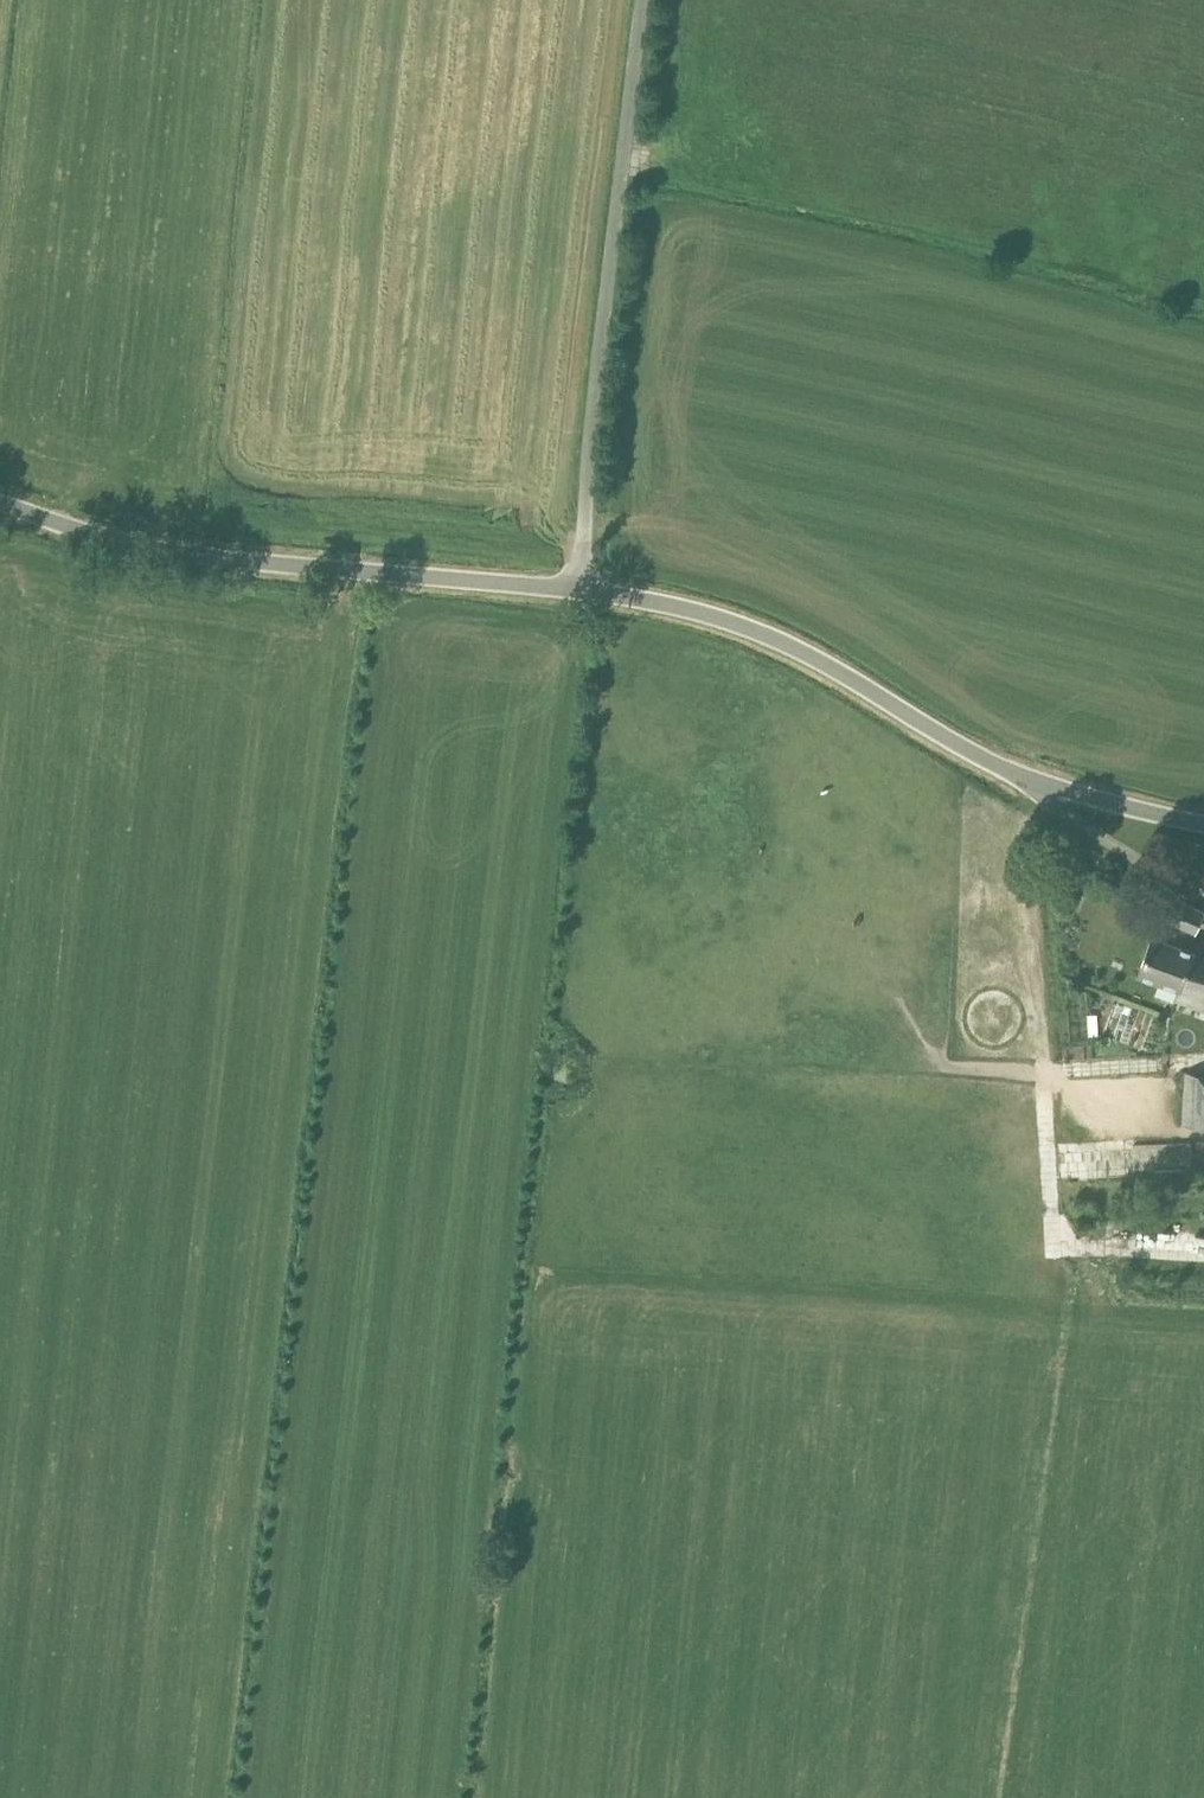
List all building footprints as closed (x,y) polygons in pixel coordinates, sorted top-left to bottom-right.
[(1161,920),(1197,934),(1203,918),(1203,912),(1171,897),(1161,920)] [(1195,953),(1154,937),(1139,975),(1180,991),(1175,1002),(1203,1013),(1203,939),(1201,938),(1195,953)] [(1182,1126),(1203,1127),(1203,1074),(1185,1073),(1182,1126)] [(1203,1257),(1203,1236),(1184,1235),(1183,1256),(1203,1257)]
